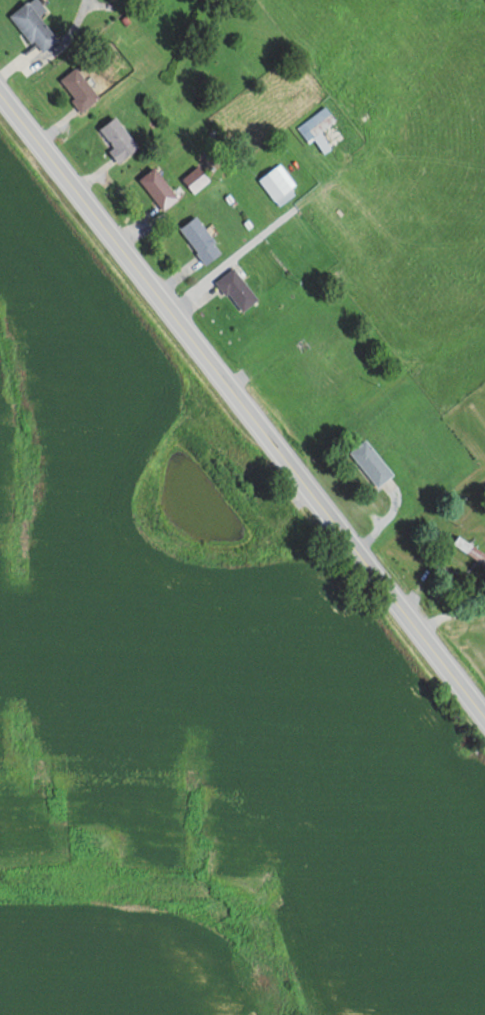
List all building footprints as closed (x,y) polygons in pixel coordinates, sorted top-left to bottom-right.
[(39,0),(30,0),(11,14),(40,53),(58,39),(39,15),(46,9),(39,0)] [(59,80),(83,110),(100,96),(76,66),(59,80)] [(332,147),(321,132),(336,119),(326,106),(298,127),(310,143),(314,139),(325,152),(332,147)] [(101,133),(115,142),(108,153),(124,162),(138,138),(109,120),(101,133)] [(259,179),(276,202),(296,187),(279,164),(259,179)] [(209,180),(201,166),(183,177),(191,190),(209,180)] [(164,209),(179,196),(154,167),(139,179),(164,209)] [(222,253),(197,216),(180,227),(205,264),(222,253)] [(216,281),(243,312),(259,298),(233,267),(216,281)] [(351,450),(377,487),(393,475),(367,439),(351,450)] [(458,537),(453,546),(484,562),(484,551),(458,537)]
